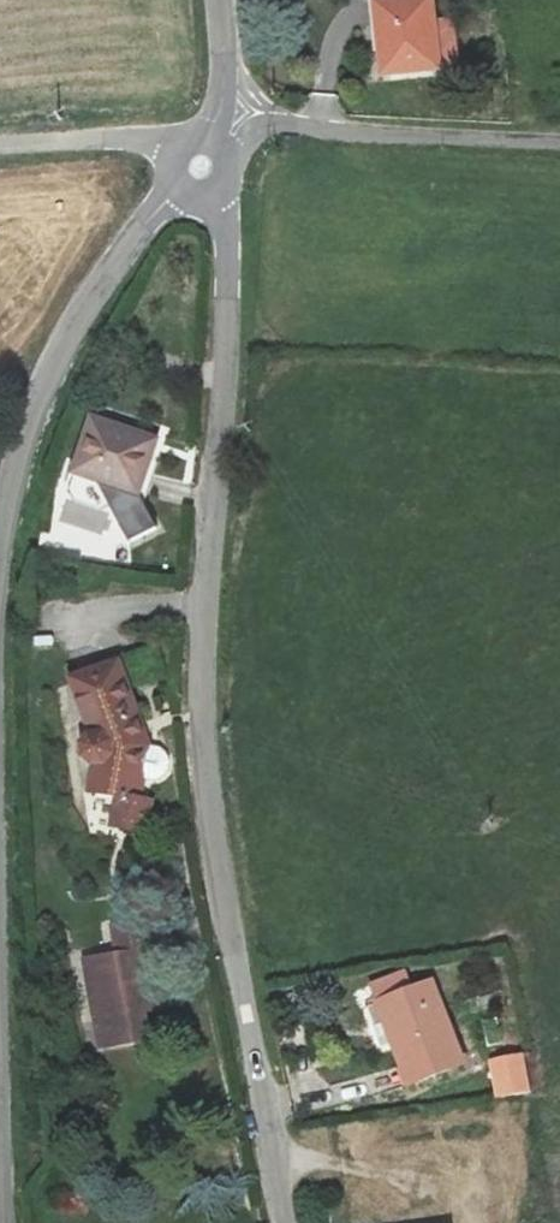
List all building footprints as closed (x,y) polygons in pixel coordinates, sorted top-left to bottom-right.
[(379,73),(458,67),(454,19),(434,21),(432,0),(373,0),(379,73)] [(73,473),(101,482),(130,538),(153,526),(138,493),(156,435),(91,415),(73,473)] [(121,660),(63,676),(87,743),(72,744),(69,752),(75,759),(95,769),(86,795),(120,805),(112,834),(144,843),(152,813),(139,809),(152,745),(121,660)] [(138,915),(112,920),(117,949),(82,955),(98,1044),(147,1036),(135,972),(148,970),(138,915)] [(381,1019),(406,1081),(461,1059),(429,982),(412,989),(404,971),(370,984),(378,1002),(368,1006),(374,1022),(381,1019)] [(492,1062),(498,1096),(531,1093),(524,1056),(492,1062)]
